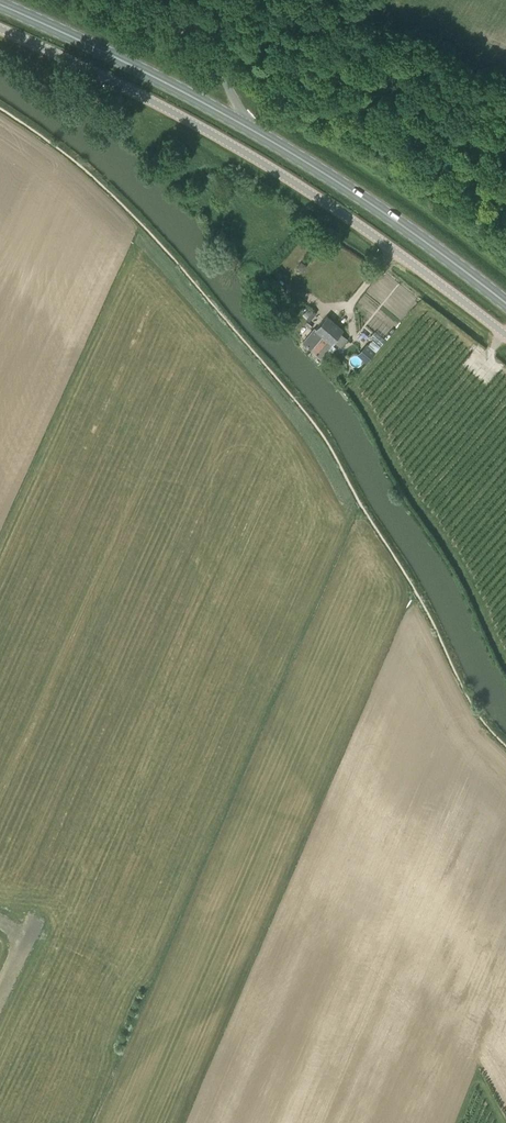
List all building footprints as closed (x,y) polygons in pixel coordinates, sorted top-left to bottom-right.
[(276,295),(283,288),(273,279),(266,287),(276,295)] [(321,334),(323,336),(335,322),(327,316),(314,331),(312,331),(303,342),(309,348),(321,334)] [(312,350),(320,357),(325,361),(337,347),(332,342),(333,340),(341,347),(347,339),(340,333),(343,329),(335,322),(323,336),(312,350)] [(358,354),(367,362),(375,352),(367,344),(358,354)]
